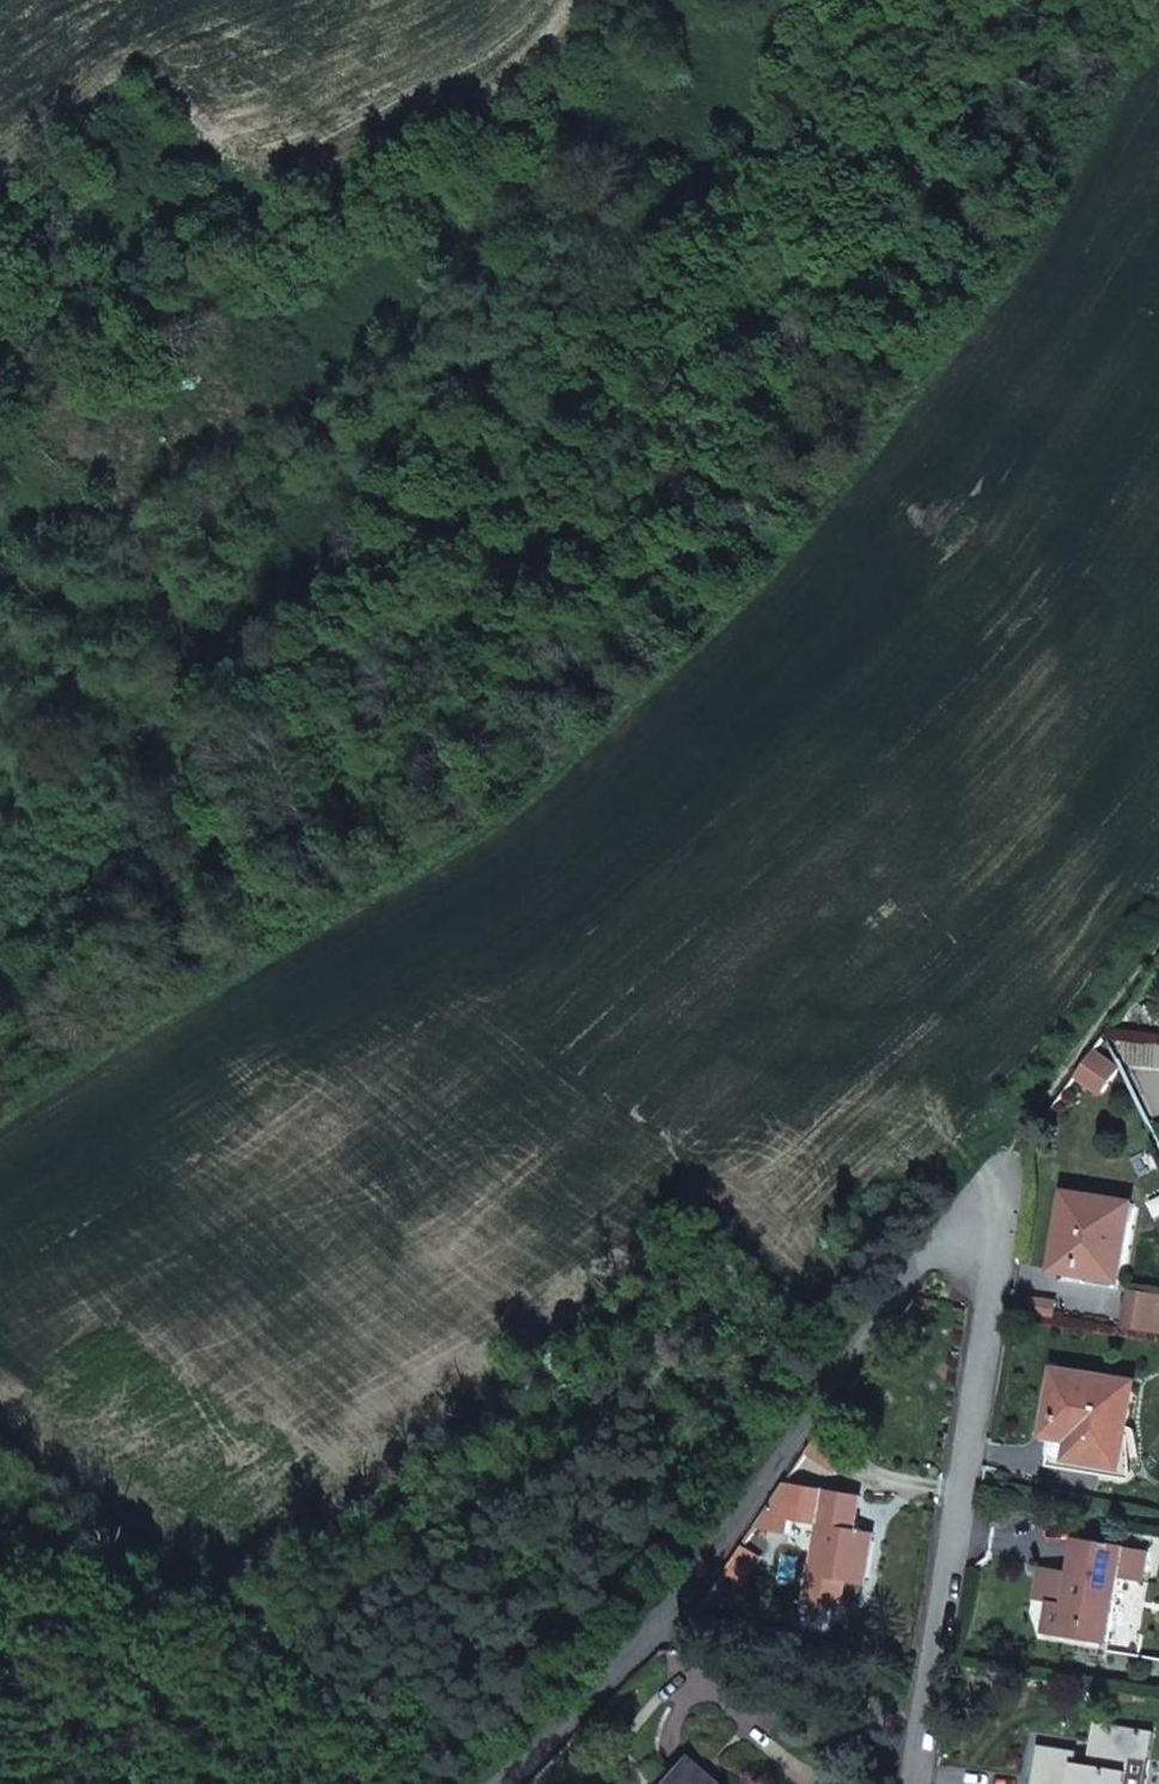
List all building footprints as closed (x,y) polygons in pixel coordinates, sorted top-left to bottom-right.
[(1085,1284),(1119,1290),(1120,1281),(1132,1205),(1067,1193),(1055,1270),(1087,1276),(1085,1284)] [(1077,1440),(1073,1459),(1086,1461),(1093,1460),(1100,1457),(1104,1448),(1109,1424),(1127,1427),(1135,1384),(1057,1371),(1053,1393),(1063,1395),(1056,1437),(1068,1439),(1077,1440)] [(1063,1395),(1053,1393),(1046,1435),(1056,1437),(1063,1395)] [(1068,1439),(1064,1463),(1120,1473),(1127,1427),(1109,1424),(1104,1448),(1100,1457),(1093,1460),(1086,1461),(1073,1459),(1077,1440),(1068,1439)] [(822,1527),(809,1606),(845,1611),(849,1584),(865,1586),(874,1533),(856,1530),(861,1496),(787,1484),(755,1529),(789,1535),(792,1523),(822,1527)] [(1146,1581),(1151,1550),(1130,1547),(1130,1546),(1079,1538),(1074,1571),(1060,1569),(1059,1579),(1044,1577),(1041,1600),(1053,1602),(1048,1633),(1115,1644),(1125,1577),(1146,1581)] [(743,1548),(725,1575),(740,1585),(758,1559),(743,1548)] [(1059,1579),(1060,1569),(1046,1567),(1044,1577),(1059,1579)] [(1033,1783),(1145,1783),(1153,1732),(1095,1724),(1092,1743),(1090,1755),(1088,1766),(1075,1764),(1077,1752),(1039,1746),(1033,1783)] [(1092,1743),(1084,1742),(1082,1754),(1090,1755),(1092,1743)] [(671,1783),(719,1783),(692,1760),(671,1783)]
